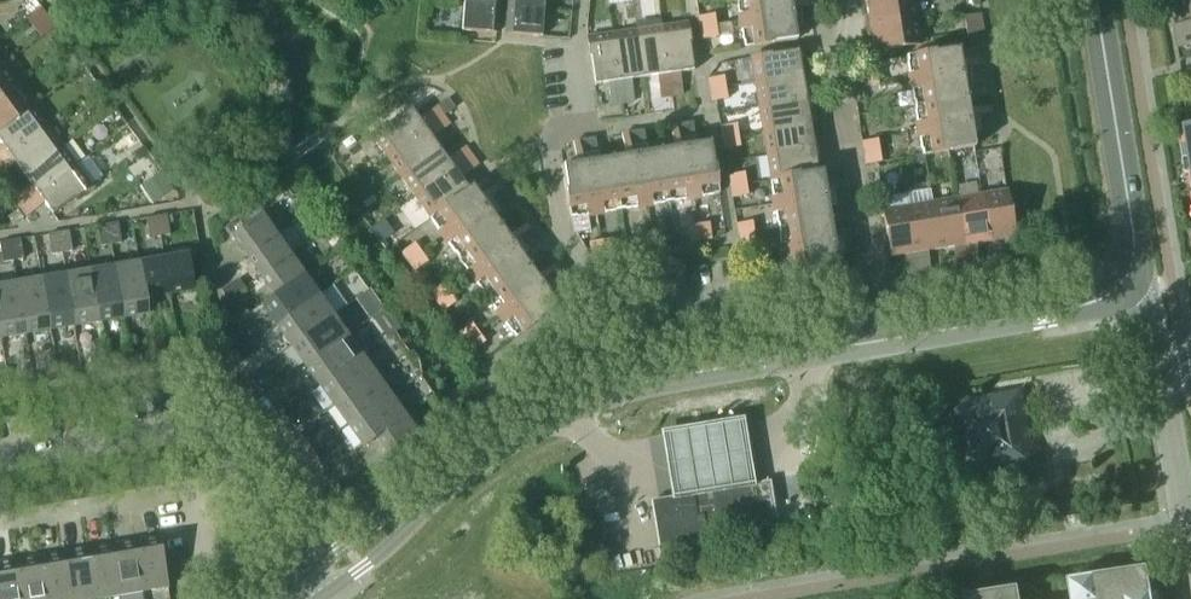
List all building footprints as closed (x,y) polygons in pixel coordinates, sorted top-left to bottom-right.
[(544,0),(509,0),(508,7),(543,9),(544,0)] [(796,39),(794,25),(816,22),(814,5),(792,8),(791,0),(737,0),(744,47),(796,39)] [(869,26),(917,18),(914,0),(876,0),(865,2),(869,26)] [(496,33),(498,6),(464,3),(461,30),(496,33)] [(541,36),(543,9),(508,7),(506,34),(541,36)] [(980,13),(980,14),(964,16),(965,27),(982,25),(980,13)] [(698,16),(699,28),(716,25),(714,14),(698,16)] [(917,18),(869,26),(873,51),(921,43),(917,18)] [(686,22),(661,26),(671,96),(682,94),(679,72),(693,70),(686,22)] [(1190,33),(1190,22),(1175,25),(1177,36),(1190,33)] [(699,28),(701,39),(717,36),(716,25),(699,28)] [(965,27),(967,39),(984,36),(982,25),(965,27)] [(660,98),(671,96),(661,26),(637,29),(644,77),(657,76),(660,98)] [(637,29),(612,33),(622,103),(634,101),(630,79),(644,77),(637,29)] [(611,104),(622,103),(612,33),(587,36),(594,84),(608,82),(611,104)] [(1177,36),(1179,47),(1190,45),(1190,33),(1177,36)] [(962,67),(959,47),(906,56),(922,155),(975,147),(972,126),(970,116),(965,84),(964,78),(962,67)] [(798,49),(750,57),(786,278),(838,269),(836,255),(858,252),(855,235),(833,238),(828,206),(850,203),(847,186),(826,190),(822,169),(817,170),(798,49)] [(858,64),(860,75),(876,72),(874,61),(858,64)] [(971,83),(987,80),(984,63),(968,66),(962,67),(964,78),(970,77),(971,83)] [(3,65),(0,68),(0,98),(18,85),(3,65)] [(876,72),(860,75),(862,86),(878,83),(876,72)] [(707,78),(709,90),(725,87),(723,76),(707,78)] [(32,105),(18,85),(0,98),(0,129),(32,105)] [(725,87),(709,90),(711,101),(727,98),(725,87)] [(447,98),(437,106),(443,114),(444,116),(455,108),(448,97),(447,98)] [(32,105),(0,129),(0,143),(1,144),(0,145),(0,159),(47,125),(32,105)] [(493,214),(508,203),(511,202),(501,188),(483,201),(471,184),(467,187),(460,177),(478,164),(465,146),(447,159),(432,137),(450,124),(444,116),(443,114),(437,106),(418,119),(410,107),(371,135),(515,337),(558,307),(550,295),(568,282),(558,268),(540,281),(522,255),(539,242),(529,228),(512,241),(493,214)] [(979,131),(994,129),(992,112),(976,115),(970,116),(972,126),(978,126),(979,131)] [(598,159),(595,137),(578,140),(581,162),(562,165),(570,218),(718,193),(710,141),(696,143),(692,122),(675,124),(679,146),(647,151),(643,129),(627,132),(630,154),(598,159)] [(720,126),(722,138),(738,135),(736,124),(720,126)] [(22,173),(61,145),(47,125),(0,159),(0,173),(14,163),(22,173)] [(722,138),(724,149),(740,146),(738,135),(722,138)] [(861,141),(863,153),(879,150),(877,139),(861,141)] [(12,197),(19,206),(76,165),(61,145),(22,173),(30,184),(12,197)] [(879,150),(863,153),(864,164),(881,162),(879,150)] [(91,185),(76,165),(19,206),(26,216),(44,202),(52,214),(91,185)] [(728,175),(730,186),(746,183),(744,172),(728,175)] [(164,175),(156,180),(143,189),(150,198),(153,203),(174,189),(164,175)] [(746,183),(730,186),(731,197),(748,195),(746,183)] [(1007,190),(981,194),(988,241),(1003,239),(1006,261),(1018,259),(1007,190)] [(976,243),(988,241),(981,194),(956,198),(968,267),(979,265),(976,243)] [(956,198),(932,202),(940,249),(953,247),(957,269),(968,267),(956,198)] [(927,251),(940,249),(932,202),(908,206),(919,275),(931,273),(927,251)] [(908,277),(919,275),(908,206),(883,210),(891,257),(905,255),(908,277)] [(166,214),(156,216),(159,236),(170,234),(166,214)] [(247,255),(275,234),(261,214),(248,222),(242,214),(226,226),(247,255)] [(159,236),(156,216),(146,217),(149,238),(159,236)] [(752,221),(736,223),(737,235),(754,232),(752,221)] [(117,222),(107,224),(111,244),(121,242),(117,222)] [(700,241),(711,239),(709,223),(697,224),(700,241)] [(111,244),(107,224),(97,226),(100,246),(111,244)] [(700,241),(697,224),(686,226),(689,242),(700,241)] [(68,230),(58,232),(61,252),(72,250),(68,230)] [(652,248),(663,247),(660,230),(650,232),(652,248)] [(61,252),(58,232),(48,234),(51,254),(61,252)] [(637,234),(639,244),(640,250),(652,248),(650,232),(637,234)] [(754,232),(737,235),(739,246),(756,243),(754,232)] [(290,254),(275,234),(247,255),(261,275),(290,254)] [(20,238),(9,240),(13,260),(23,259),(20,238)] [(603,256),(614,254),(611,238),(600,240),(603,256)] [(9,240),(0,242),(0,246),(3,262),(13,260),(9,240)] [(600,240),(589,242),(591,258),(603,256),(600,240)] [(407,262),(421,252),(414,243),(401,252),(407,262)] [(407,262),(414,271),(428,261),(421,252),(407,262)] [(163,258),(169,293),(194,289),(188,254),(163,258)] [(304,275),(290,254),(261,275),(274,294),(275,295),(304,275)] [(169,293),(163,258),(139,262),(144,297),(146,297),(169,293)] [(139,262),(114,266),(123,317),(148,313),(146,297),(144,297),(139,262)] [(123,317),(114,266),(90,270),(98,321),(123,317)] [(90,270),(66,274),(74,325),(98,321),(90,270)] [(745,284),(762,282),(760,270),(744,273),(745,284)] [(74,325),(66,274),(41,278),(50,329),(74,325)] [(318,295),(304,275),(275,295),(274,294),(261,303),(276,325),(318,295)] [(17,282),(25,333),(50,329),(41,278),(17,282)] [(227,299),(244,287),(238,279),(221,290),(227,299)] [(1,337),(25,333),(17,282),(0,285),(0,331),(1,337)] [(443,283),(430,292),(429,292),(436,302),(449,292),(443,283)] [(449,292),(436,302),(443,311),(456,301),(449,292)] [(333,315),(318,295),(276,325),(291,345),(333,315)] [(232,324),(248,312),(242,304),(225,316),(232,324)] [(333,315),(291,345),(305,365),(347,335),(333,315)] [(458,332),(465,342),(478,332),(471,323),(458,332)] [(465,342),(471,351),(485,341),(478,332),(465,342)] [(230,344),(236,353),(253,341),(247,333),(230,344)] [(361,355),(347,335),(305,365),(319,385),(361,355)] [(242,361),(259,350),(253,341),(236,353),(242,361)] [(361,355),(319,385),(334,405),(376,375),(361,355)] [(243,392),(259,380),(253,371),(237,383),(243,392)] [(390,395),(376,375),(334,405),(348,425),(390,395)] [(283,409),(300,398),(294,390),(278,402),(283,409)] [(1025,439),(1024,432),(1018,396),(975,403),(957,391),(936,395),(940,417),(956,429),(964,472),(986,468),(1003,479),(1045,472),(1042,451),(1025,439)] [(404,415),(390,395),(348,425),(363,446),(376,437),(375,436),(404,415)] [(283,409),(290,419),(306,407),(300,398),(283,409)] [(375,436),(376,437),(390,457),(419,436),(404,415),(375,436)] [(664,432),(675,497),(757,483),(746,419),(664,432)] [(312,450),(329,438),(323,430),(307,442),(312,450)] [(312,450),(319,459),(335,447),(329,438),(312,450)] [(754,484),(670,498),(651,501),(658,545),(663,545),(706,538),(776,526),(773,504),(769,481),(754,484)] [(342,491),(341,490),(336,483),(319,494),(325,503),(342,491)] [(142,591),(167,587),(159,536),(134,540),(142,591)] [(134,540),(109,544),(118,595),(142,591),(134,540)] [(85,548),(93,598),(95,598),(118,595),(109,544),(85,548)] [(61,553),(68,598),(93,598),(85,548),(61,553)] [(36,557),(43,598),(68,598),(61,553),(36,557)] [(12,561),(18,598),(43,598),(36,557),(12,561)] [(12,561),(0,563),(0,598),(18,598),(12,561)] [(1148,567),(1069,579),(1072,598),(1154,598),(1148,567)] [(1020,587),(966,596),(966,598),(1021,598),(1020,587)]
